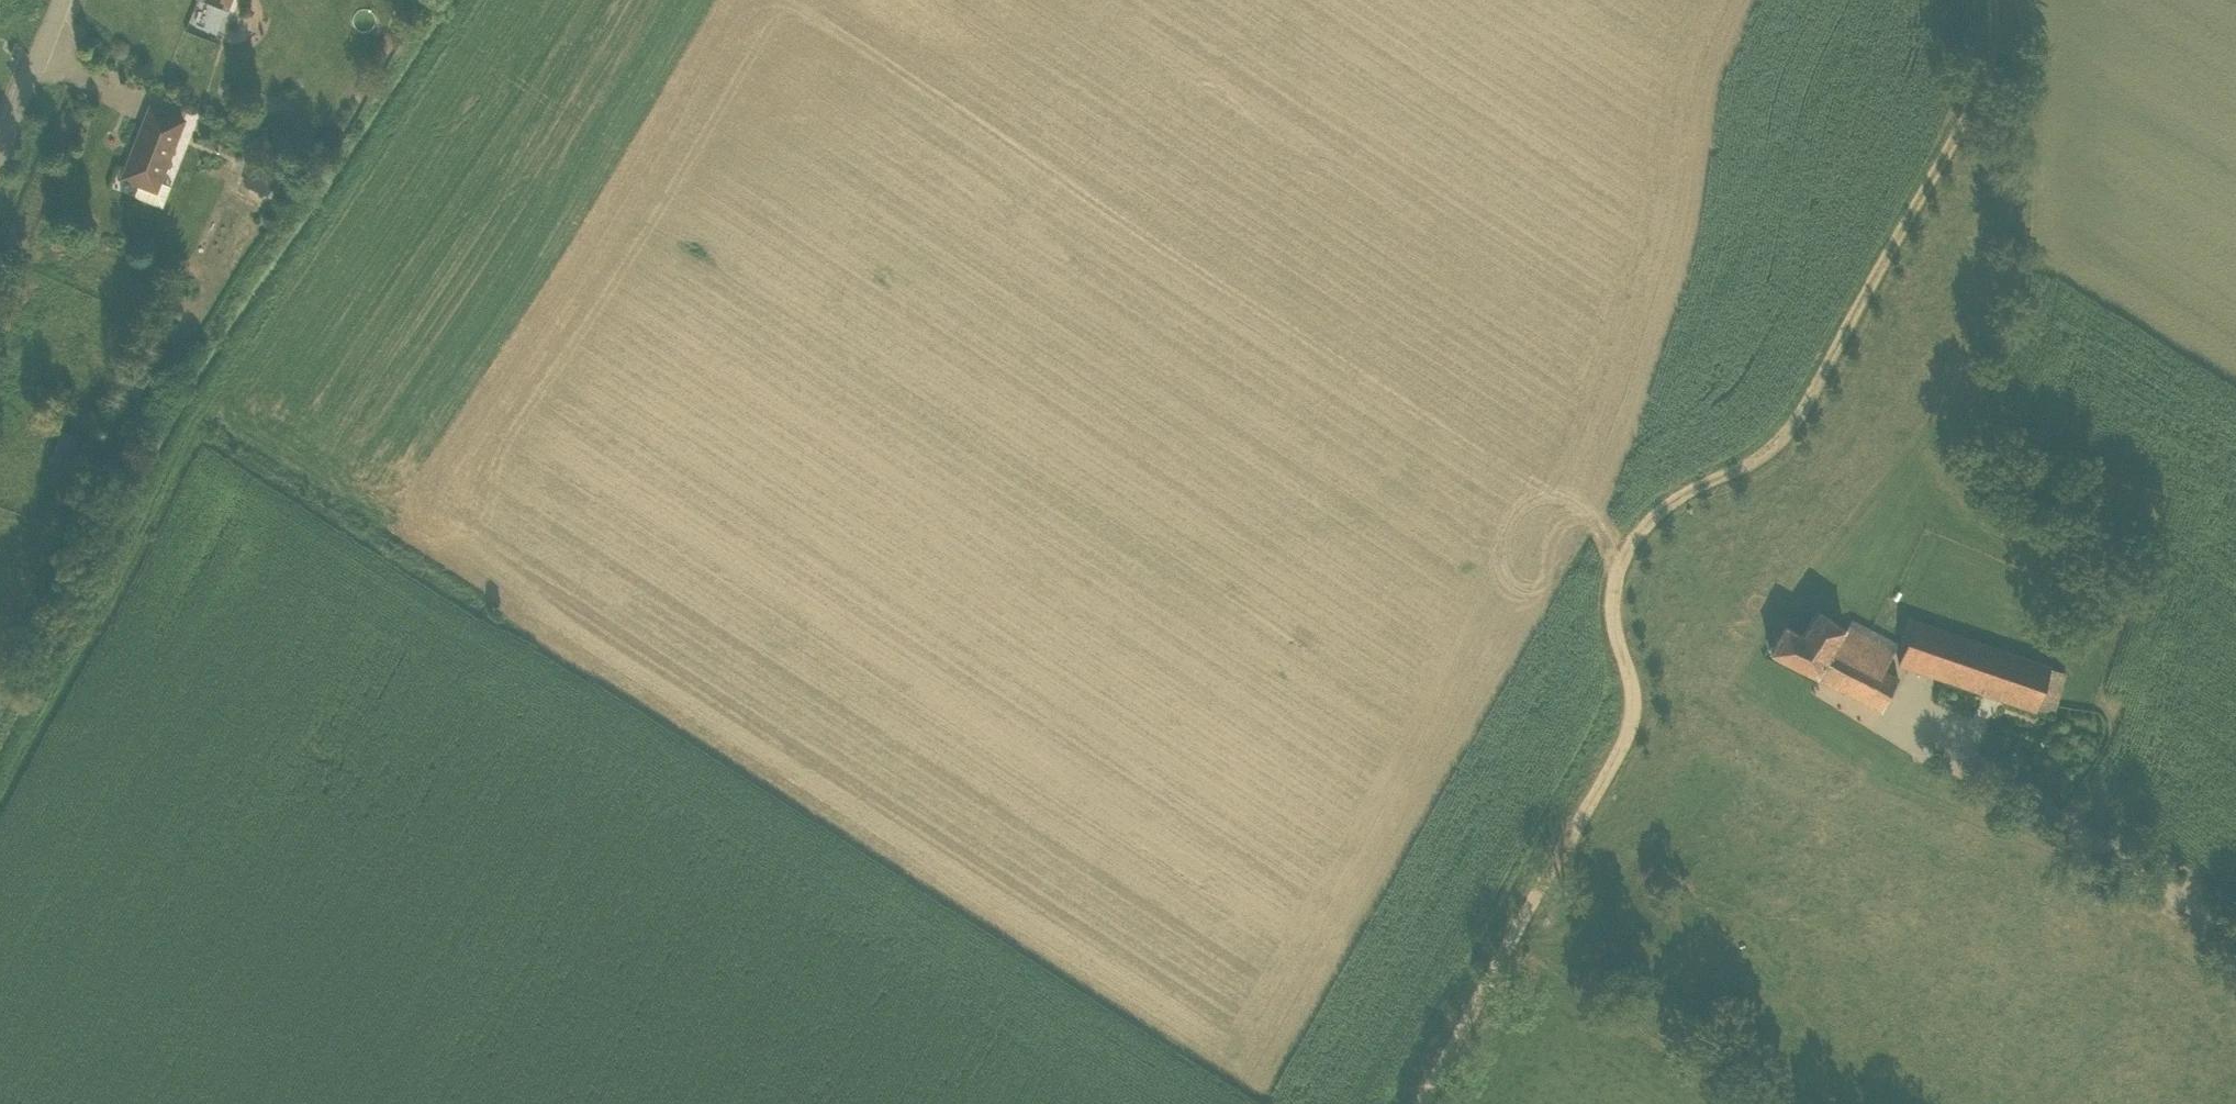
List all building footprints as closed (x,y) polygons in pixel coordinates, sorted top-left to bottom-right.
[(228,9),(231,0),(206,0),(228,9)] [(159,182),(184,121),(151,108),(127,169),(124,178),(156,190),(159,182)] [(1803,634),(1786,625),(1771,653),(1882,711),(1899,678),(1885,671),(1898,645),(1852,620),(1846,629),(1819,609),(1803,634)] [(2036,710),(2050,667),(1915,621),(1899,663),(2036,710)]
